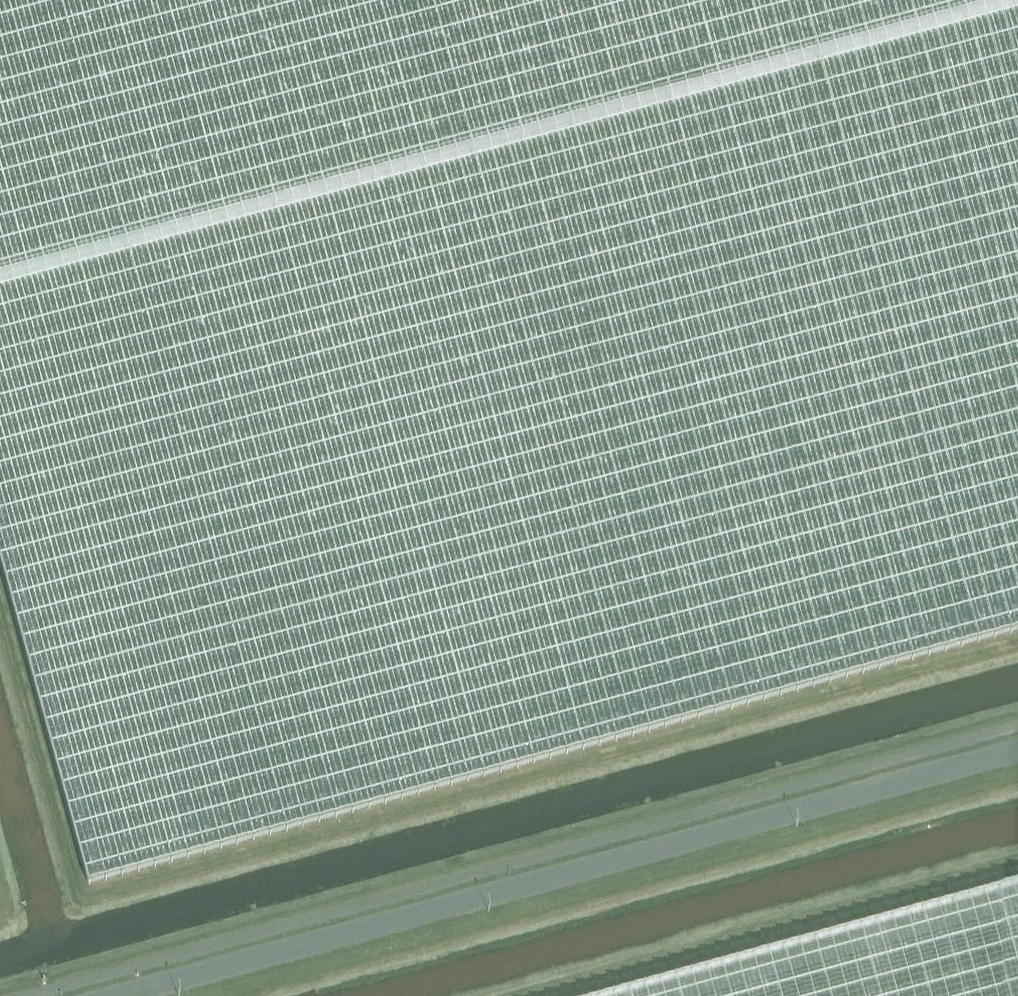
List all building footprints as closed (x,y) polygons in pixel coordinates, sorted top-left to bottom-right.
[(87,884),(1017,630),(1017,0),(0,0),(0,565),(87,884)] [(607,995),(1017,995),(1017,884),(950,902),(607,995)]
